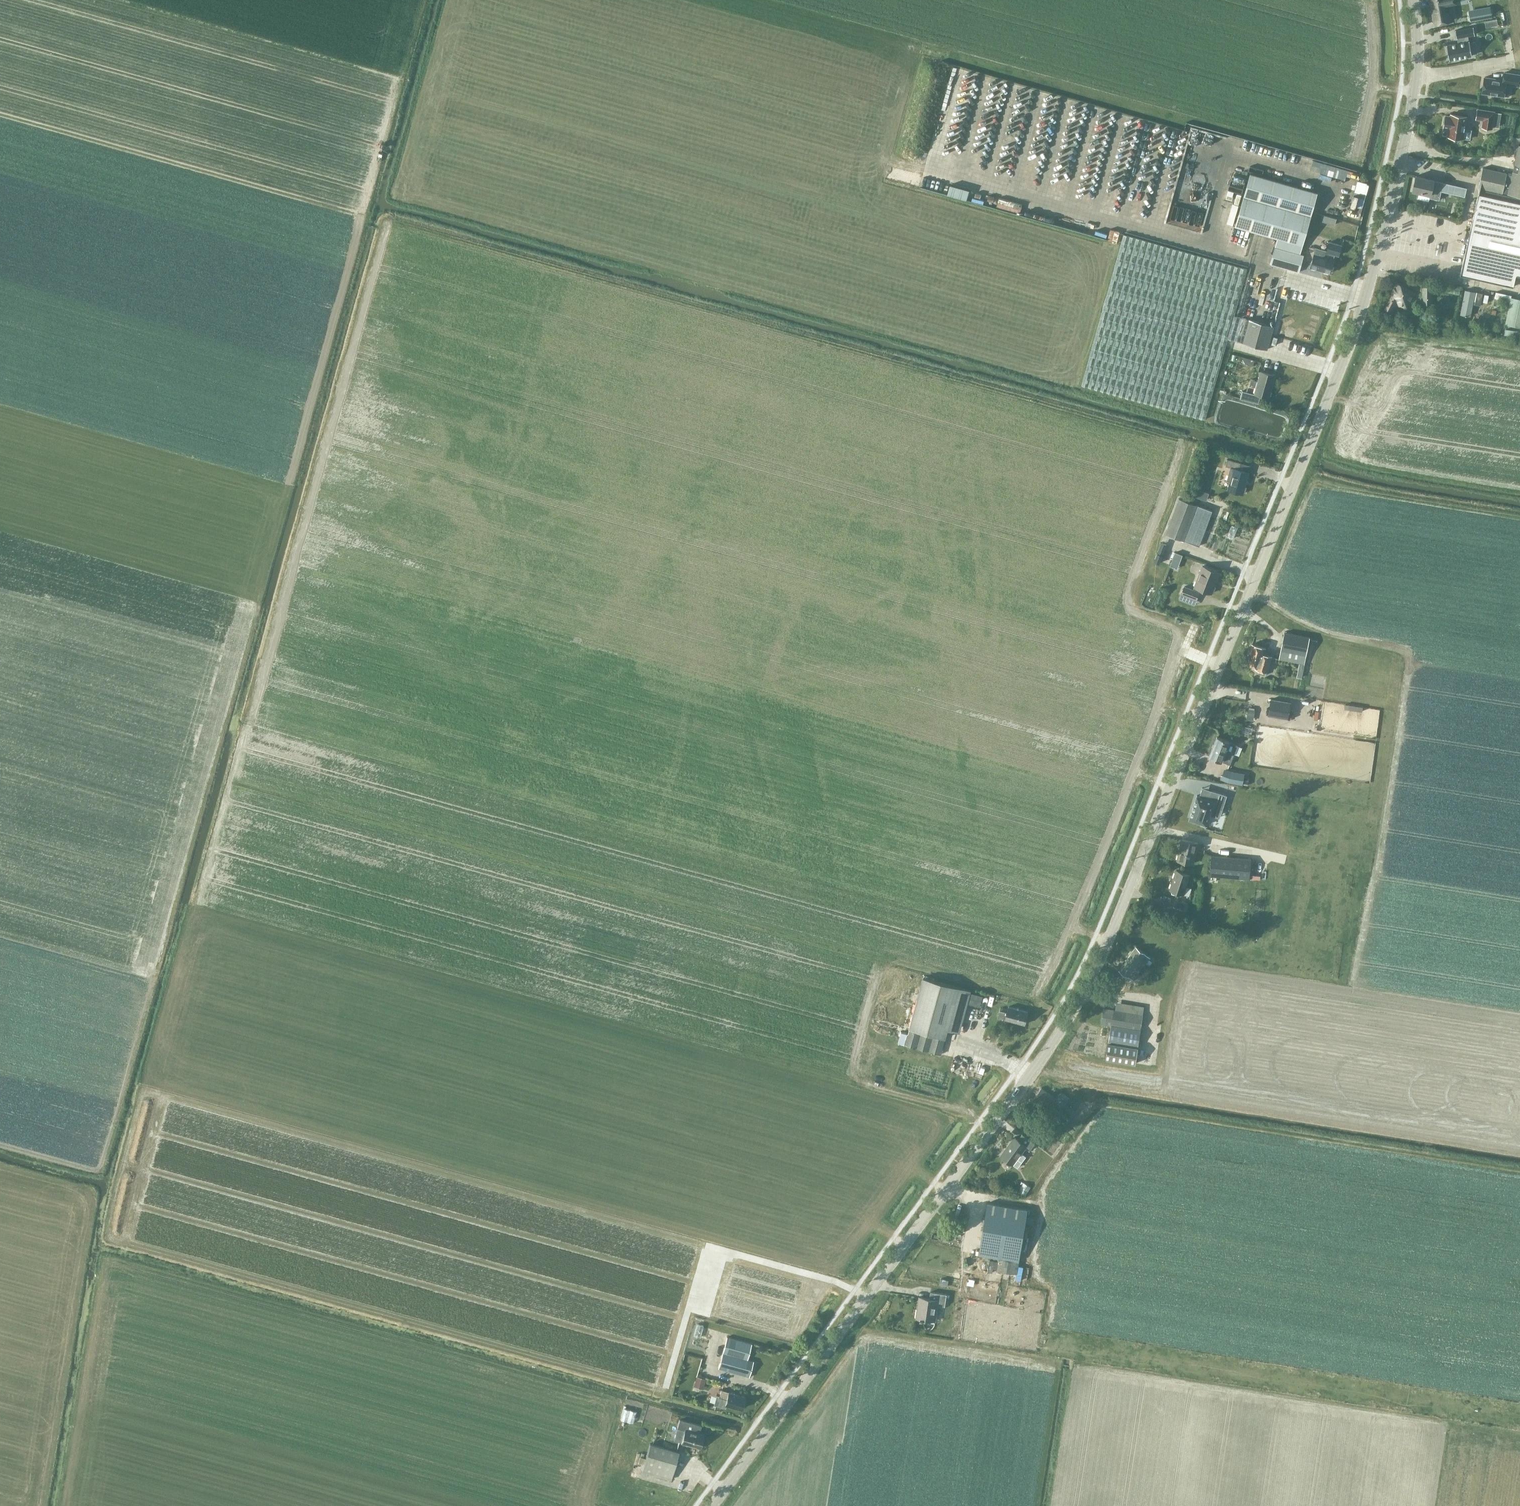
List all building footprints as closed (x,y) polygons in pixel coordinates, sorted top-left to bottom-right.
[(1457,0),(1429,0),(1434,25),(1454,21),(1452,10),(1451,10),(1450,4),(1457,3),(1457,0)] [(1491,7),(1469,11),(1470,19),(1492,16),(1491,7)] [(1447,45),(1449,59),(1449,60),(1472,56),(1472,55),(1469,41),(1468,36),(1475,34),(1473,27),(1455,30),(1457,38),(1458,43),(1447,45)] [(1505,84),(1506,84),(1519,86),(1519,77),(1519,75),(1504,72),(1503,80),(1484,77),(1482,93),(1504,96),(1508,96),(1510,85),(1505,84)] [(1501,113),(1494,112),(1494,111),(1477,109),(1476,118),(1483,120),(1482,127),(1492,128),(1492,126),(1499,128),(1501,113)] [(1445,115),(1443,127),(1448,128),(1447,136),(1463,139),(1463,138),(1469,139),(1471,129),(1465,128),(1466,116),(1451,114),(1450,116),(1445,115)] [(1519,146),(1518,145),(1515,160),(1510,159),(1509,165),(1514,166),(1512,173),(1508,173),(1483,168),(1478,187),(1480,188),(1479,188),(1501,194),(1502,194),(1502,193),(1507,194),(1507,195),(1519,198),(1519,144),(1519,146)] [(1317,193),(1269,180),(1249,173),(1235,226),(1254,232),(1278,238),(1275,247),(1270,264),(1299,272),(1304,255),(1300,254),(1317,193)] [(1416,175),(1413,190),(1419,192),(1417,197),(1428,200),(1429,197),(1439,200),(1441,190),(1454,193),(1455,186),(1442,183),(1443,181),(1416,175)] [(1346,212),(1364,215),(1371,180),(1360,178),(1356,197),(1349,195),(1346,212)] [(955,183),(953,193),(972,198),(975,189),(955,183)] [(1460,275),(1513,286),(1516,275),(1519,276),(1519,204),(1478,194),(1460,275)] [(1118,258),(1082,385),(1205,420),(1228,338),(1267,349),(1274,326),(1267,324),(1259,322),(1234,315),(1247,270),(1205,258),(1124,235),(1120,249),(1118,258)] [(1313,258),(1310,266),(1330,272),(1334,259),(1332,258),(1334,253),(1339,255),(1342,245),(1329,241),(1326,250),(1316,247),(1314,252),(1313,258)] [(1453,283),(1452,290),(1463,292),(1464,285),(1453,283)] [(1430,303),(1430,286),(1420,287),(1420,303),(1430,303)] [(1475,291),(1465,289),(1460,314),(1471,316),(1475,291)] [(1483,293),(1477,292),(1475,304),(1480,305),(1483,293)] [(1512,297),(1506,324),(1519,327),(1519,299),(1512,297)] [(1267,398),(1275,375),(1260,371),(1257,382),(1251,380),(1249,386),(1256,388),(1254,394),(1267,398)] [(1227,460),(1225,467),(1230,468),(1227,480),(1231,481),(1228,490),(1243,494),(1249,473),(1239,471),(1241,464),(1227,460)] [(1217,520),(1210,517),(1212,511),(1179,499),(1166,533),(1199,546),(1212,551),(1217,536),(1212,534),(1217,520)] [(1175,552),(1170,566),(1177,568),(1182,554),(1175,552)] [(1221,572),(1202,565),(1193,589),(1184,585),(1178,599),(1194,605),(1200,591),(1199,591),(1199,589),(1212,594),(1221,572)] [(1285,632),(1279,659),(1305,664),(1310,638),(1285,632)] [(1272,654),(1263,652),(1265,647),(1252,643),(1247,662),(1256,665),(1256,667),(1259,668),(1259,672),(1266,674),(1267,670),(1268,670),(1272,654)] [(1290,702),(1271,699),(1268,715),(1287,718),(1290,702)] [(1250,715),(1256,716),(1259,705),(1253,703),(1250,715)] [(1216,736),(1208,756),(1222,761),(1230,764),(1234,754),(1238,744),(1230,741),(1216,736)] [(1225,770),(1222,779),(1229,782),(1244,784),(1245,775),(1232,773),(1225,770)] [(1197,795),(1189,819),(1206,825),(1207,824),(1206,824),(1212,807),(1221,810),(1226,795),(1211,791),(1208,799),(1197,795)] [(1198,844),(1183,840),(1178,860),(1193,864),(1198,844)] [(1264,860),(1251,859),(1251,861),(1212,856),(1210,877),(1249,882),(1249,879),(1262,880),(1264,860)] [(1169,890),(1171,891),(1171,893),(1175,894),(1177,892),(1184,895),(1191,874),(1176,869),(1169,890)] [(1184,914),(1187,903),(1176,900),(1172,910),(1184,914)] [(1150,958),(1135,947),(1119,969),(1134,980),(1150,958)] [(929,977),(886,966),(871,1025),(902,1033),(899,1044),(940,1055),(947,1030),(958,1033),(970,992),(928,981),(929,977)] [(983,996),(971,993),(968,1004),(980,1007),(983,996)] [(1102,1023),(1141,1030),(1144,1015),(1143,1014),(1144,1007),(1116,1002),(1115,1010),(1105,1008),(1102,1023)] [(1026,1025),(1030,1012),(1010,1006),(1008,1013),(1001,1011),(999,1017),(1026,1025)] [(1138,1048),(1141,1030),(1111,1026),(1108,1043),(1105,1060),(1135,1065),(1138,1048)] [(1030,1151),(1035,1144),(1023,1134),(1018,1140),(1015,1137),(1001,1156),(1013,1164),(1018,1168),(1026,1157),(1021,1153),(1025,1148),(1030,1151)] [(1019,1261),(1019,1258),(1026,1221),(1033,1222),(1034,1217),(1027,1215),(1028,1210),(988,1203),(979,1254),(1002,1258),(1019,1261)] [(1019,1261),(1002,1258),(1000,1271),(1017,1274),(1019,1261)] [(1020,1278),(1029,1278),(1030,1264),(1021,1263),(1020,1278)] [(944,1306),(946,1294),(930,1291),(929,1298),(919,1296),(915,1317),(935,1320),(937,1305),(944,1306)] [(749,1375),(754,1360),(748,1358),(752,1344),(727,1337),(718,1367),(749,1375)] [(696,1358),(696,1357),(695,1355),(695,1354),(694,1353),(693,1352),(692,1352),(690,1352),(689,1352),(687,1352),(687,1353),(686,1353),(685,1354),(685,1356),(685,1357),(685,1358),(685,1359),(686,1360),(687,1361),(688,1362),(689,1362),(690,1362),(692,1362),(693,1362),(694,1361),(695,1360),(696,1358)] [(706,1379),(696,1376),(693,1386),(703,1389),(706,1379)] [(744,1395),(721,1389),(719,1395),(716,1394),(714,1403),(724,1406),(725,1403),(741,1408),(744,1395)] [(698,1448),(702,1436),(702,1435),(698,1434),(700,1426),(678,1420),(676,1428),(683,1430),(680,1443),(698,1448)] [(649,1444),(641,1472),(670,1480),(678,1452),(649,1444)]
